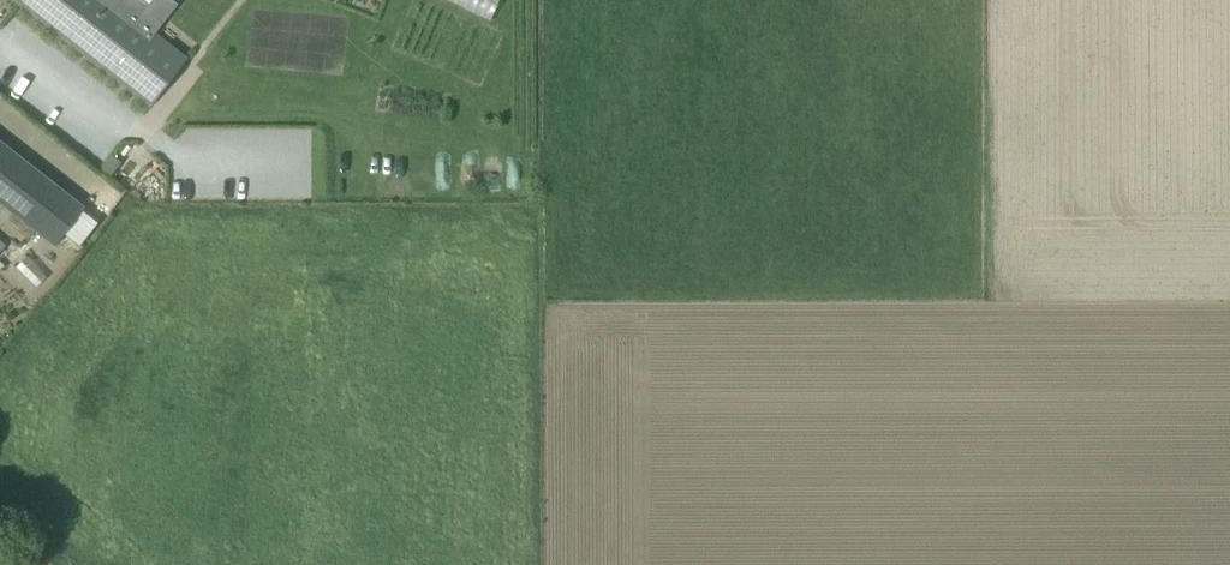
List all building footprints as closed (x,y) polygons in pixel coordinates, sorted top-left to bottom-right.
[(17,3),(150,106),(186,59),(110,0),(19,0),(17,3)] [(346,57),(349,14),(252,6),(251,20),(266,21),(264,38),(248,37),(246,63),(328,71),(330,56),(346,57)] [(54,245),(84,207),(0,141),(0,202),(54,245)]
